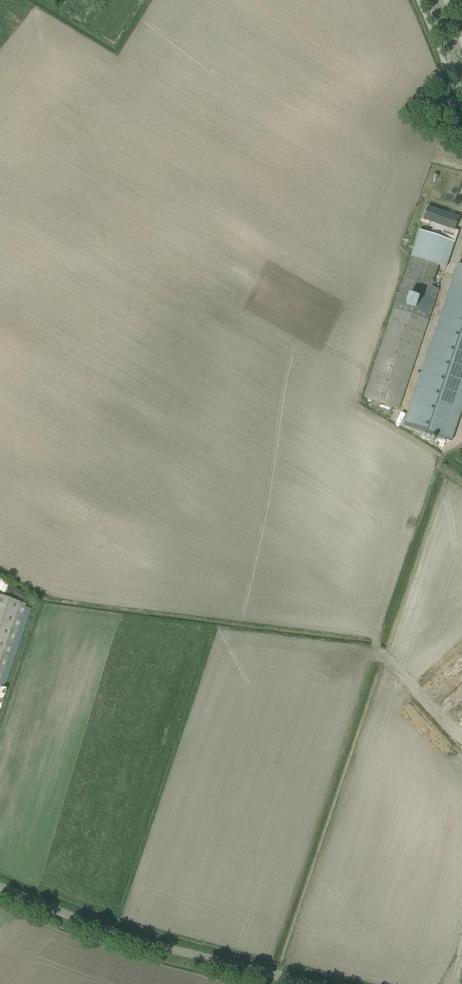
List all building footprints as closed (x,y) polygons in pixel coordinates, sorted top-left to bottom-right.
[(455,230),(459,217),(427,207),(423,219),(455,230)] [(365,396),(399,408),(439,289),(431,286),(438,265),(446,268),(454,242),(420,230),(365,396)] [(451,441),(461,408),(461,265),(458,263),(403,426),(451,441)] [(26,604),(0,595),(0,680),(26,604)]
